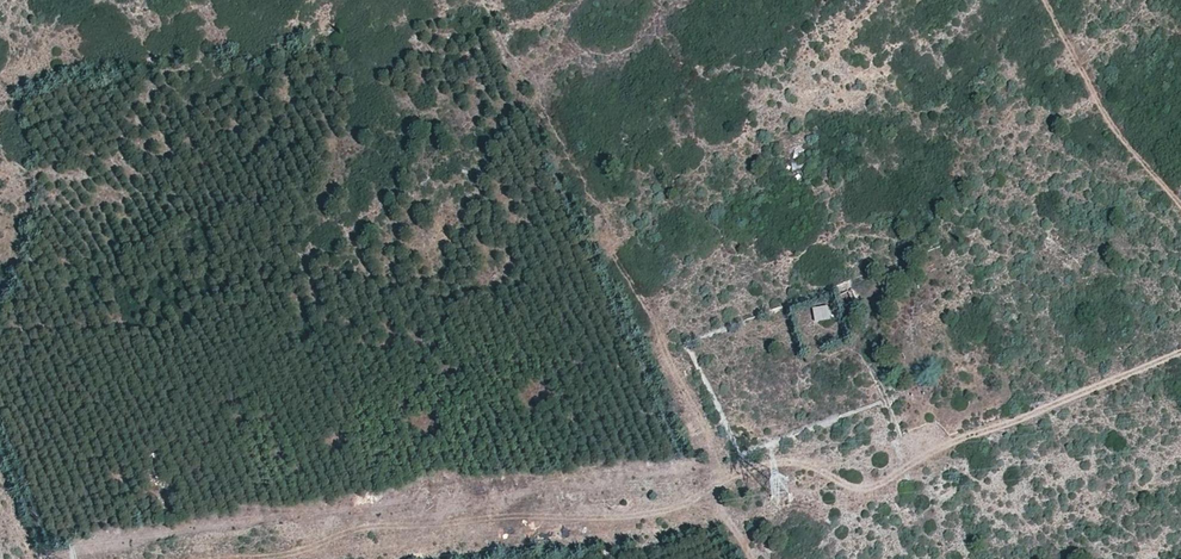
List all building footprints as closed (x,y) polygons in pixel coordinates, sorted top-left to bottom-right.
[(826,307),(812,308),(813,320),(826,319),(826,307)]
